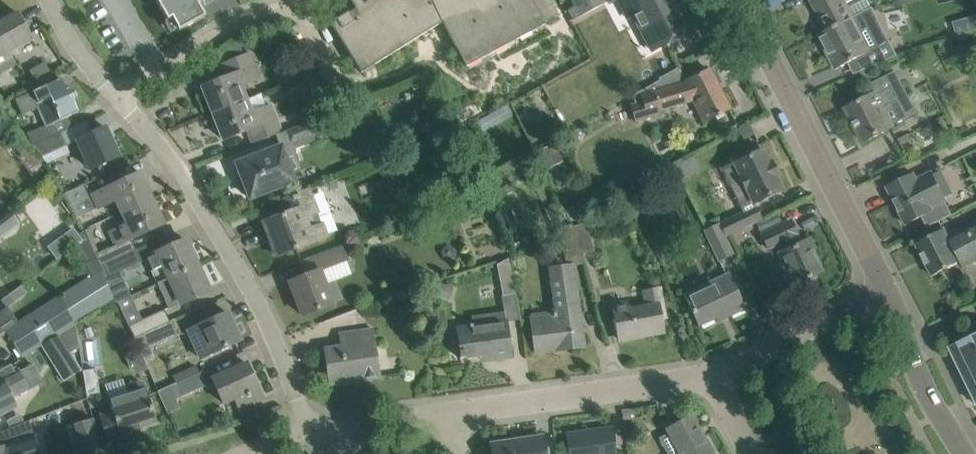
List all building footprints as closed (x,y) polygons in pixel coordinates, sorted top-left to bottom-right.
[(167,20),(172,18),(178,28),(177,29),(178,31),(204,16),(197,3),(202,0),(156,0),(167,20)] [(331,25),(362,74),(442,23),(466,67),(545,25),(531,0),(371,0),(363,5),(355,10),(349,14),(348,13),(336,21),(331,25)] [(355,10),(363,5),(360,0),(349,0),(355,10)] [(545,25),(560,17),(551,0),(531,0),(545,25)] [(601,0),(571,0),(574,5),(567,10),(572,21),(603,4),(601,0)] [(627,18),(632,16),(651,51),(687,32),(670,0),(617,0),(627,18)] [(827,30),(832,28),(854,17),(845,0),(811,0),(827,30)] [(832,28),(827,30),(818,35),(836,69),(848,63),(853,74),(897,55),(872,7),(872,8),(854,17),(832,28)] [(0,22),(0,35),(10,52),(32,40),(17,12),(0,22)] [(0,35),(0,74),(16,65),(9,53),(10,52),(0,35)] [(278,82),(304,74),(296,50),(270,58),(278,82)] [(202,89),(212,115),(246,101),(241,87),(260,79),(249,54),(221,66),(226,79),(202,89)] [(30,71),(35,81),(50,74),(45,63),(30,71)] [(633,95),(635,103),(630,104),(635,121),(660,113),(660,110),(692,101),(703,122),(729,109),(709,69),(686,81),(679,67),(660,77),(660,78),(639,91),(633,95)] [(899,99),(893,89),(903,84),(896,71),(868,85),(873,95),(846,109),(864,142),(892,127),(891,126),(903,119),(895,104),(900,101),(899,99)] [(61,134),(72,129),(68,119),(79,114),(74,102),(75,102),(69,90),(66,92),(61,81),(22,99),(16,101),(23,117),(38,110),(45,127),(28,135),(33,146),(61,134)] [(246,101),(212,115),(223,141),(247,131),(252,145),(281,133),(280,131),(277,123),(270,105),(265,107),(261,95),(246,101)] [(299,124),(286,129),(291,145),(292,148),(312,140),(311,137),(338,127),(331,112),(299,124)] [(280,119),(281,121),(277,123),(280,131),(286,129),(299,124),(295,113),(280,119)] [(77,142),(90,171),(119,158),(106,129),(77,142)] [(67,147),(61,134),(33,146),(43,157),(67,147)] [(536,152),(546,170),(563,161),(553,143),(536,152)] [(236,165),(250,200),(296,182),(282,148),(236,165)] [(744,214),(720,225),(725,234),(759,218),(752,203),(756,202),(758,203),(763,201),(764,198),(782,189),(775,175),(778,174),(772,161),(769,163),(762,150),(722,169),(744,214)] [(917,178),(915,173),(887,187),(906,224),(928,213),(933,222),(927,226),(927,227),(951,215),(945,202),(947,201),(932,170),(917,178)] [(115,200),(121,214),(152,200),(140,174),(92,197),(98,208),(115,200)] [(337,179),(336,179),(324,185),(324,187),(338,190),(337,179)] [(65,194),(77,217),(94,209),(83,185),(65,194)] [(286,215),(267,223),(280,256),(327,238),(309,191),(299,195),(298,193),(290,197),(291,198),(281,202),(286,215)] [(460,201),(464,212),(487,204),(483,192),(460,201)] [(98,254),(94,256),(99,266),(102,265),(103,266),(135,251),(130,241),(146,234),(164,225),(152,200),(121,214),(127,226),(110,234),(115,246),(98,254)] [(18,224),(7,210),(0,215),(0,238),(18,224)] [(781,252),(780,253),(784,262),(772,268),(782,289),(794,283),(795,284),(821,271),(806,240),(800,243),(796,235),(797,234),(790,221),(762,235),(769,248),(778,244),(781,252)] [(948,237),(943,229),(932,234),(916,244),(933,276),(961,262),(964,268),(975,261),(975,222),(948,237)] [(585,223),(571,227),(580,253),(593,249),(585,223)] [(704,230),(718,260),(732,254),(717,223),(704,230)] [(580,253),(571,227),(570,224),(556,232),(565,258),(580,253)] [(73,227),(47,246),(56,258),(82,239),(73,227)] [(529,243),(526,236),(520,238),(523,245),(529,243)] [(146,260),(158,286),(198,267),(186,241),(146,260)] [(75,250),(91,278),(101,272),(88,242),(75,250)] [(306,276),(290,282),(303,315),(333,304),(325,284),(320,272),(346,262),(347,261),(342,246),(301,262),(306,276)] [(135,251),(103,266),(109,278),(140,263),(135,251)] [(496,264),(503,295),(515,293),(508,258),(496,264)] [(535,314),(540,352),(555,350),(583,347),(572,265),(550,268),(556,311),(535,314)] [(198,267),(158,286),(164,298),(170,311),(210,293),(198,267)] [(101,272),(91,278),(6,332),(21,355),(113,297),(101,272)] [(744,309),(736,290),(728,274),(685,295),(699,325),(728,312),(730,315),(744,309)] [(20,287),(14,292),(19,299),(26,294),(20,287)] [(618,302),(613,303),(615,313),(619,340),(662,332),(659,311),(664,311),(660,288),(644,292),(647,307),(630,310),(628,300),(618,302)] [(128,326),(133,338),(169,321),(164,310),(128,326)] [(188,330),(200,358),(240,340),(228,313),(188,330)] [(169,321),(133,338),(143,359),(151,355),(149,349),(181,334),(174,319),(169,321)] [(460,350),(458,350),(460,358),(464,358),(464,356),(490,353),(491,359),(511,357),(506,322),(457,328),(460,350)] [(325,351),(330,383),(379,376),(372,328),(339,333),(342,349),(325,351)] [(58,334),(41,345),(55,366),(72,356),(58,334)] [(950,348),(975,401),(975,336),(950,348)] [(234,398),(239,409),(263,398),(247,363),(212,379),(223,403),(234,398)] [(37,406),(99,396),(95,367),(51,375),(54,394),(35,397),(37,406)] [(18,406),(13,397),(29,388),(18,369),(0,378),(0,416),(18,406)] [(176,383),(182,396),(209,384),(203,370),(176,383)] [(98,415),(107,442),(122,438),(121,434),(157,422),(146,388),(145,389),(144,383),(138,380),(129,383),(126,388),(128,394),(109,400),(112,411),(98,415)] [(711,453),(715,451),(709,440),(705,442),(691,416),(667,429),(681,453),(712,453),(711,453)] [(93,418),(70,425),(79,452),(101,446),(93,418)] [(30,421),(2,432),(0,433),(0,453),(40,453),(30,421)] [(586,430),(566,433),(569,453),(616,453),(612,427),(610,427),(610,428),(588,432),(587,427),(585,428),(586,430)] [(492,453),(545,453),(542,437),(491,444),(492,453)]
